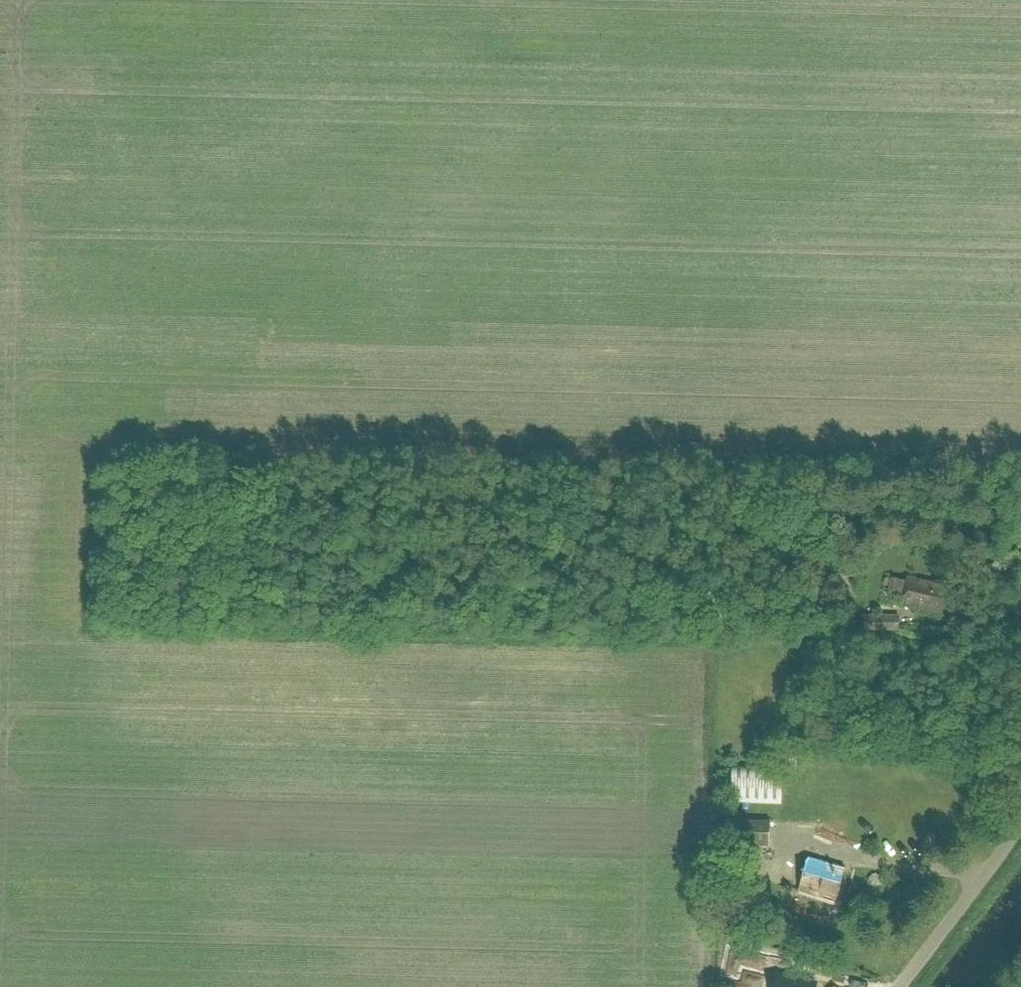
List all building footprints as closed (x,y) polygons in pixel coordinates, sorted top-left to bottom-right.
[(934,583),(907,577),(906,581),(893,577),(888,597),(901,600),(899,606),(918,611),(918,609),(944,616),(952,585),(934,580),(934,583)] [(899,631),(899,616),(863,617),(863,631),(899,631)] [(783,766),(732,765),(731,804),(781,805),(783,766)] [(739,812),(729,812),(728,846),(770,847),(770,822),(738,821),(739,812)] [(846,868),(810,857),(800,890),(837,901),(846,868)] [(763,955),(760,971),(779,975),(776,986),(815,986),(816,983),(787,977),(790,961),(763,955)]
